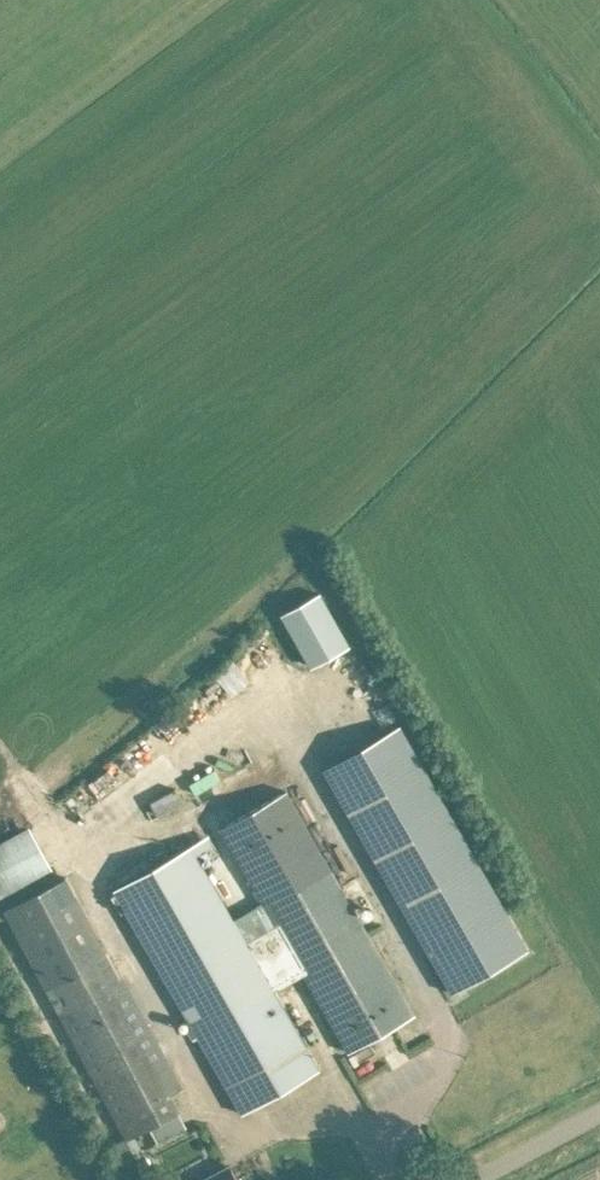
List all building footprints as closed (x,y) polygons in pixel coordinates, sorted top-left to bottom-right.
[(323,768),(452,992),(529,948),(400,724),(323,768)] [(220,827),(276,924),(302,970),(349,1051),(414,1014),(285,790),(220,827)] [(320,1068),(273,986),(247,941),(191,844),(113,889),(115,893),(111,895),(121,912),(125,910),(242,1113),(320,1068)] [(4,909),(47,990),(126,1137),(136,1132),(148,1125),(178,1109),(171,1094),(183,1088),(127,983),(121,986),(107,958),(63,877),(4,909)] [(276,924),(247,941),(273,986),(302,970),(276,924)] [(178,1109),(148,1125),(158,1143),(188,1127),(178,1109)] [(112,1144),(121,1160),(144,1148),(136,1132),(126,1137),(112,1144)] [(153,1165),(130,1177),(131,1179),(161,1179),(153,1165)] [(229,1165),(202,1179),(237,1179),(229,1165)]
